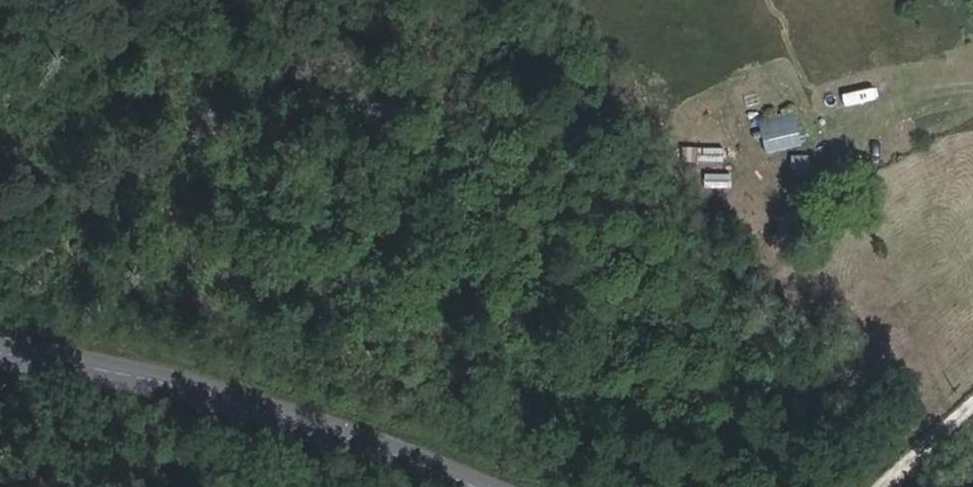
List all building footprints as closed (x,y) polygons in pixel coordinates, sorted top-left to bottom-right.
[(794,115),(759,121),(765,152),(800,145),(794,115)]
